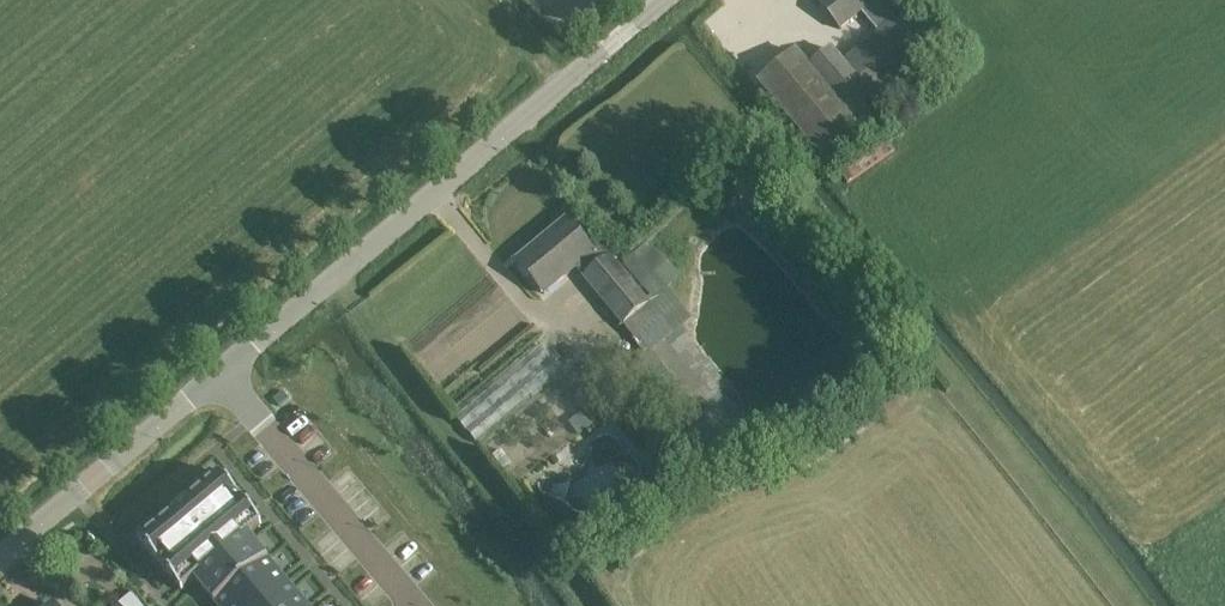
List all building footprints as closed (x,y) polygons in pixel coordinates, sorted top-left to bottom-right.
[(820,158),(880,107),(874,100),(927,58),(894,19),(893,20),(877,0),(819,0),(816,2),(840,29),(860,12),(877,33),(843,62),(832,49),(809,67),(796,50),(758,84),(820,158)] [(623,374),(713,479),(770,433),(764,427),(763,427),(761,424),(759,425),(756,421),(754,422),(749,415),(747,417),(744,413),(743,413),(736,406),(735,407),(722,393),(728,388),(686,336),(688,333),(683,327),(691,320),(667,290),(668,288),(643,259),(641,261),(632,250),(618,261),(651,299),(648,302),(598,243),(591,249),(571,224),(541,248),(538,244),(517,261),(543,294),(575,268),(632,338),(631,339),(644,356),(623,374)] [(152,521),(139,532),(144,539),(140,542),(182,592),(196,581),(195,580),(222,557),(249,534),(250,536),(263,524),(221,474),(217,477),(212,471),(199,482),(204,488),(186,504),(183,501),(174,509),(176,512),(157,527),(152,521)] [(249,534),(222,557),(242,582),(270,559),(250,536),(249,534)] [(222,557),(195,580),(196,581),(216,604),(242,582),(222,557)] [(242,582),(263,605),(290,583),(270,559),(242,582)] [(216,604),(217,605),(263,605),(242,582),(216,604)] [(263,605),(309,605),(290,583),(263,605)]
